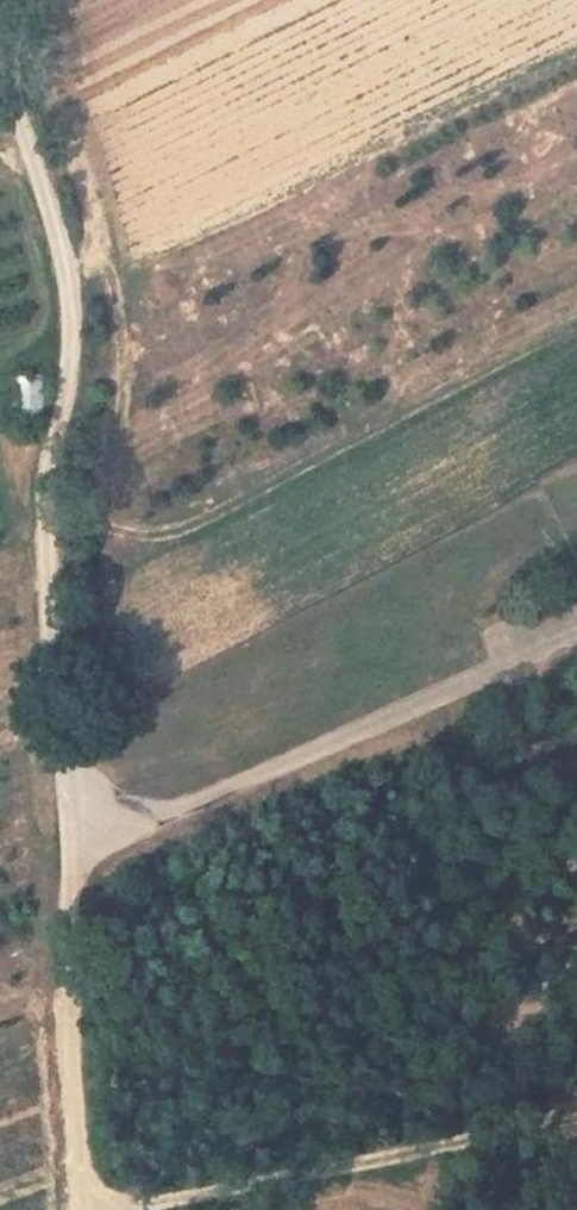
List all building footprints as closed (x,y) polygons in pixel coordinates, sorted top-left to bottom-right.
[(49,367),(22,370),(27,409),(54,405),(49,367)]
